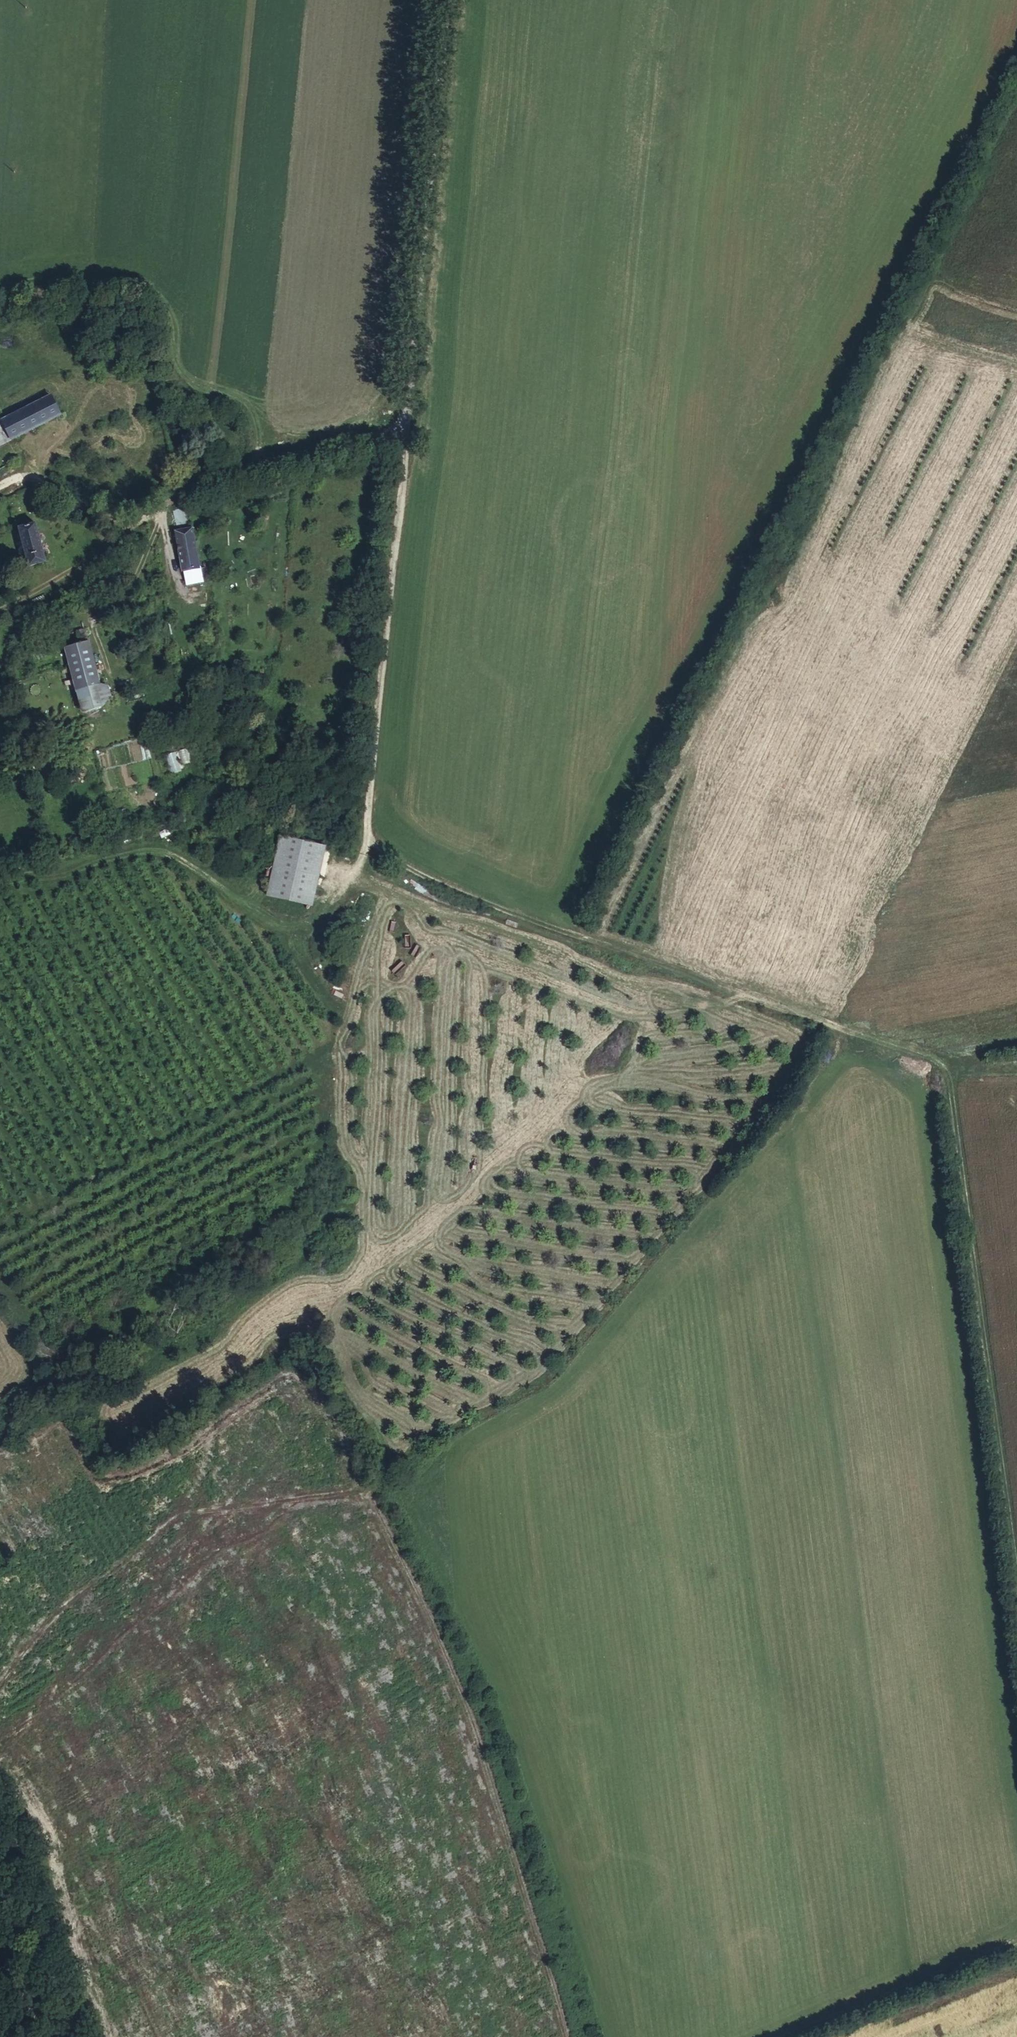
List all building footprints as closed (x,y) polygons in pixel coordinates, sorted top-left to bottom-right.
[(0,425),(0,451),(65,420),(56,398),(0,425)] [(58,566),(48,527),(29,530),(39,571),(58,566)] [(210,573),(202,534),(185,537),(192,576),(210,573)] [(111,691),(95,633),(85,634),(88,645),(75,650),(92,715),(115,711),(122,701),(119,690),(111,691)] [(328,848),(280,838),(267,900),(315,910),(328,848)]
